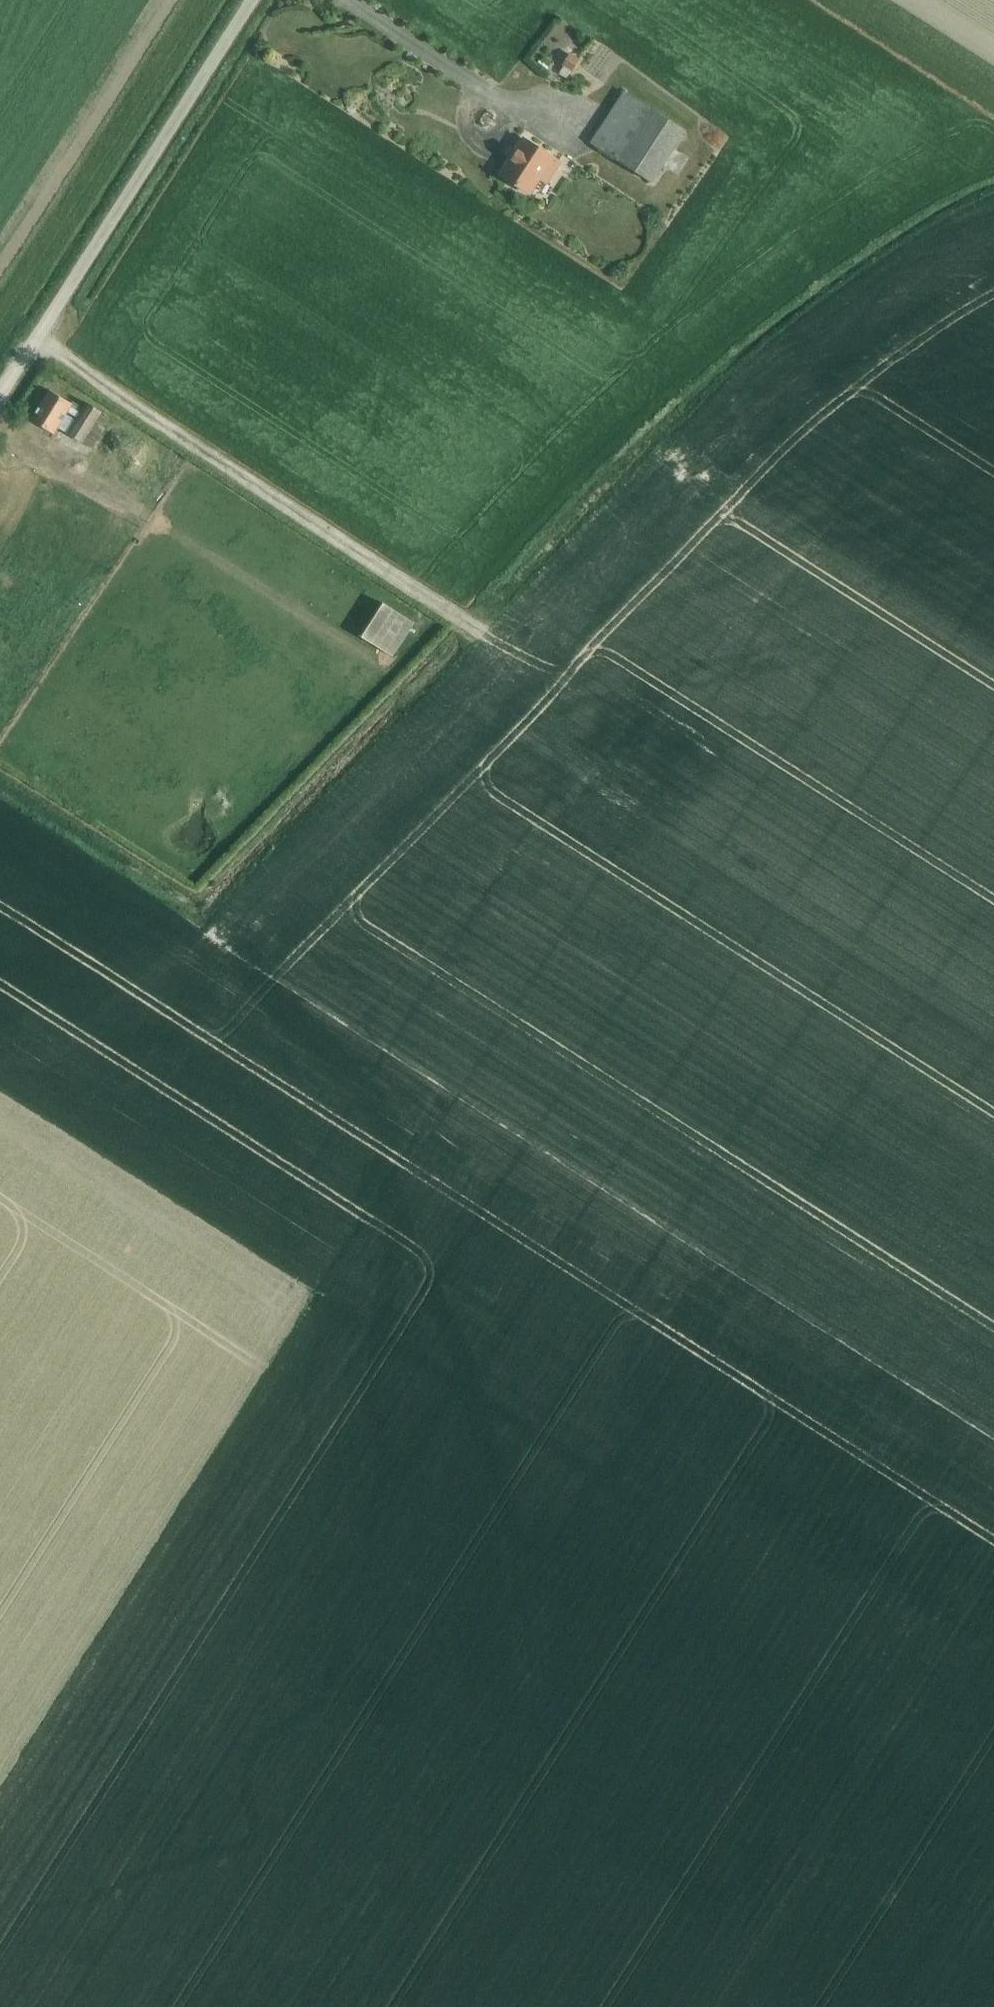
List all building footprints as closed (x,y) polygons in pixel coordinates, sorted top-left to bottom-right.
[(563,48),(554,59),(570,71),(578,60),(563,48)] [(651,183),(684,132),(624,93),(591,145),(651,183)] [(561,153),(523,127),(498,165),(530,186),(540,171),(546,175),(561,153)] [(53,433),(56,428),(92,449),(105,428),(94,421),(100,411),(87,403),(84,408),(72,401),(70,403),(49,390),(31,420),(53,433)] [(390,657),(413,622),(382,602),(359,637),(390,657)]
